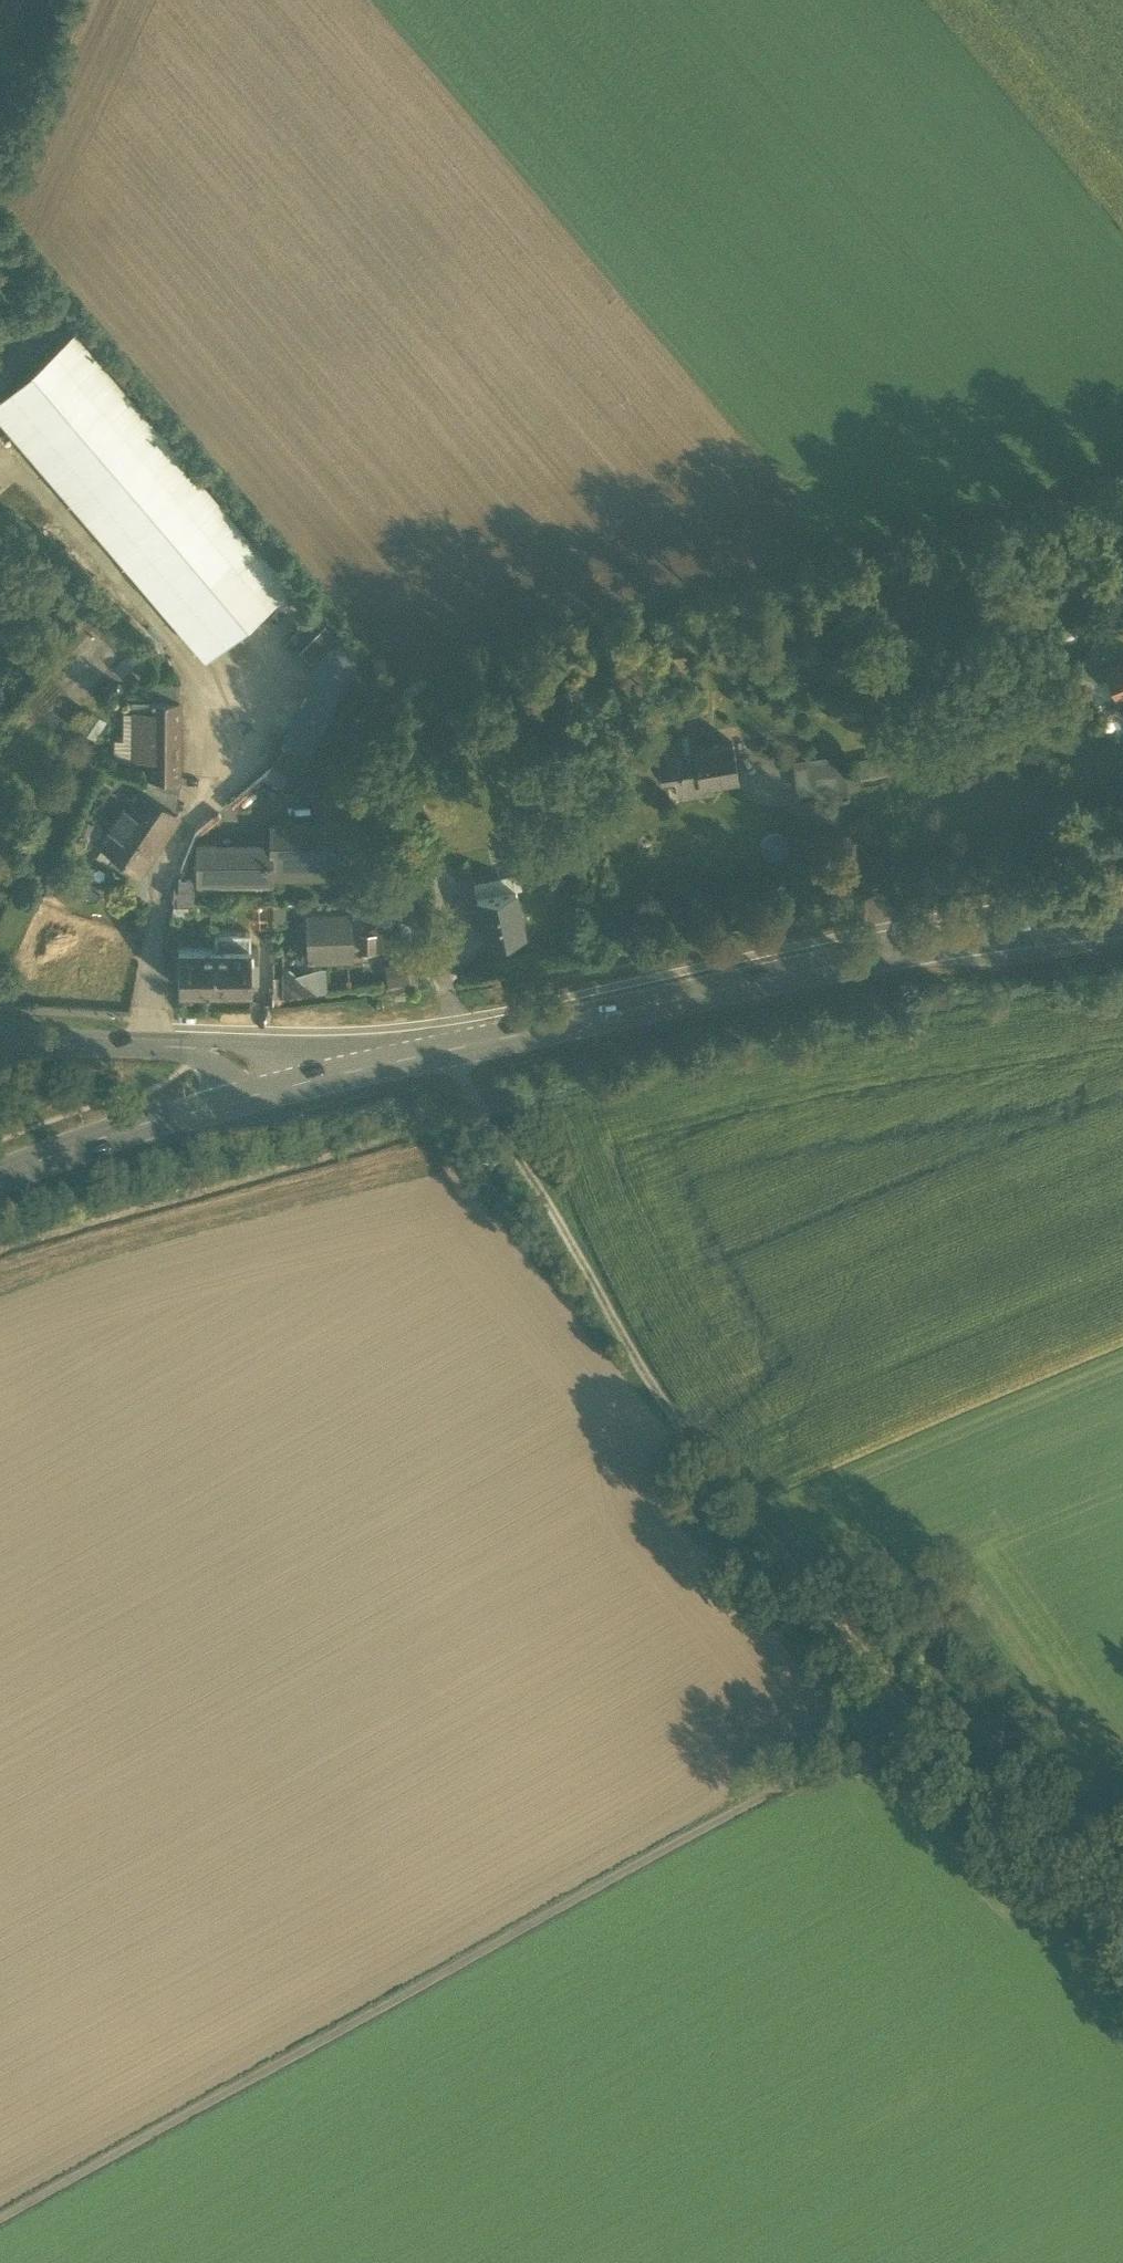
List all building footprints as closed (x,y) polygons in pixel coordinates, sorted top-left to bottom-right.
[(205,657),(290,585),(75,333),(0,397),(0,417),(205,657)] [(1115,687),(1108,669),(1094,675),(1080,669),(1088,651),(1087,651),(1093,639),(1122,627),(1122,623),(1090,636),(1074,671),(1090,678),(1096,695),(1115,687)] [(1108,669),(1104,659),(1122,651),(1122,627),(1093,639),(1087,651),(1088,651),(1080,669),(1094,675),(1108,669)] [(312,660),(307,694),(332,707),(359,655),(360,656),(362,652),(336,639),(312,660)] [(1104,659),(1108,669),(1115,687),(1122,705),(1122,704),(1122,651),(1104,659)] [(319,795),(335,801),(330,768),(349,731),(390,695),(392,673),(360,656),(359,655),(332,707),(307,753),(306,755),(284,745),(283,748),(278,760),(263,772),(319,795)] [(149,775),(179,775),(179,734),(179,700),(180,681),(150,682),(150,698),(150,707),(150,755),(149,775)] [(332,707),(307,694),(282,740),(307,753),(332,707)] [(131,698),(131,707),(150,707),(150,698),(131,698)] [(150,755),(150,707),(131,707),(131,708),(131,755),(150,755)] [(131,755),(131,708),(123,708),(122,735),(114,734),(114,755),(131,755)] [(698,781),(700,791),(712,789),(711,779),(738,775),(732,741),(695,747),(693,733),(676,736),(677,743),(655,747),(659,775),(673,772),(676,785),(698,781)] [(837,752),(792,755),(794,789),(839,786),(837,752)] [(856,758),(861,781),(888,776),(884,753),(856,758)] [(141,787),(172,809),(179,776),(179,775),(149,775),(141,787)] [(698,781),(676,785),(677,795),(700,791),(698,781)] [(135,863),(140,867),(143,864),(142,863),(178,812),(172,809),(141,787),(103,841),(116,850),(135,863)] [(271,878),(271,879),(272,878),(272,872),(272,859),(324,858),(324,859),(342,859),(342,819),(336,807),(335,801),(319,795),(324,820),(272,821),(272,820),(271,820),(271,840),(199,840),(199,839),(197,839),(197,841),(197,879),(199,879),(199,878),(271,878)] [(135,863),(116,850),(108,862),(127,875),(135,863)] [(272,859),(272,872),(324,871),(324,859),(324,858),(272,859)] [(146,871),(140,867),(135,863),(127,875),(124,879),(146,895),(146,871)] [(476,895),(479,894),(517,887),(521,886),(518,871),(473,880),(476,895)] [(179,902),(192,901),(192,877),(178,877),(179,888),(179,902)] [(479,894),(487,938),(525,931),(517,887),(479,894)] [(302,938),(303,957),(350,955),(349,912),(308,914),(309,938),(302,938)] [(398,945),(388,917),(369,925),(371,948),(398,945)] [(214,930),(214,946),(226,946),(250,946),(250,930),(214,930)] [(178,985),(214,985),(214,946),(178,946),(178,985)] [(250,985),(250,977),(250,946),(226,946),(214,946),(214,985),(250,985)] [(386,963),(389,981),(407,977),(404,960),(386,963)] [(282,981),(282,994),(297,992),(316,989),(316,988),(294,971),(283,963),(282,963),(282,981)] [(316,988),(326,988),(325,964),(317,965),(294,971),(316,988)]
